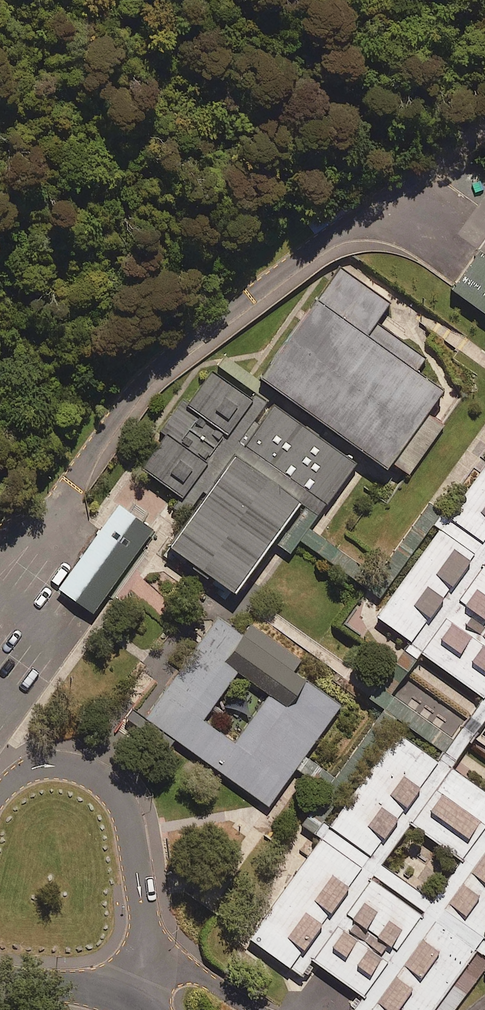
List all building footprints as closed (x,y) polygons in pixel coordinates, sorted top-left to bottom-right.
[(482,194),(465,217),(484,232),(484,197),(482,194)] [(477,243),(448,282),(484,309),(484,249),(477,243)] [(164,538),(231,586),(296,497),(317,513),(363,449),(383,464),(388,458),(408,472),(446,421),(426,407),(443,383),(419,365),(427,354),(376,317),(389,300),(340,263),(255,370),(263,375),(250,395),(209,367),(139,463),(179,493),(171,503),(183,512),(164,538)] [(372,611),(484,692),(484,453),(372,611)] [(151,526),(117,501),(99,525),(56,584),(90,609),(151,526)] [(291,669),(300,656),(249,620),(242,631),(216,613),(142,715),(130,707),(117,725),(158,755),(172,736),(266,803),(339,703),(291,669)] [(350,1009),(351,1009),(428,1009),(484,931),(484,792),(394,727),(245,934),(298,972),(309,956),(361,993),(350,1009)]
